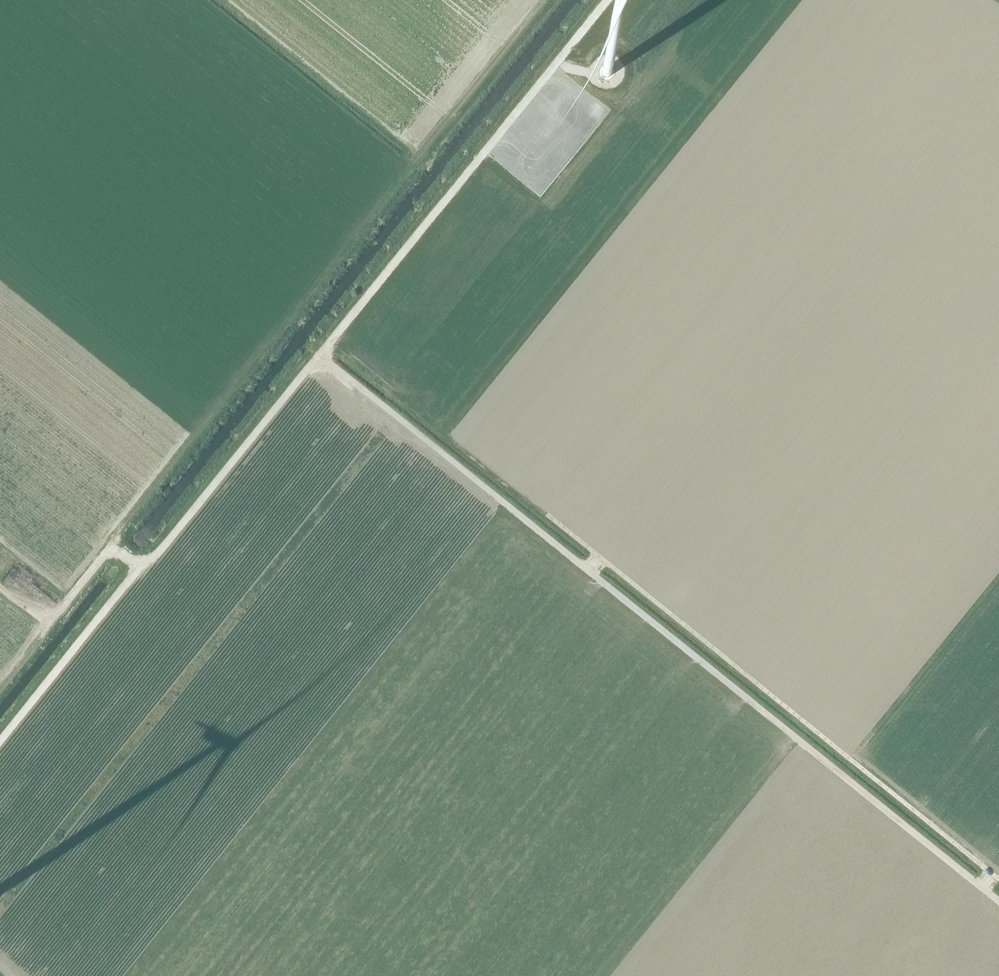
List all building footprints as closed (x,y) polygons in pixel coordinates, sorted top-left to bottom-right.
[(597,71),(597,72),(597,74),(597,75),(598,76),(598,77),(599,78),(600,79),(601,80),(602,81),(603,81),(604,82),(605,82),(607,82),(608,82),(609,82),(610,82),(611,81),(613,81),(614,80),(614,79),(615,78),(616,77),(616,76),(617,75),(617,74),(617,72),(617,71),(617,70),(616,69),(616,68),(615,67),(614,66),(614,65),(613,64),(611,63),(610,63),(609,63),(608,62),(607,62),(605,63),(604,63),(603,63),(602,64),(601,65),(600,66),(599,67),(598,68),(598,69),(597,70),(597,71)]
